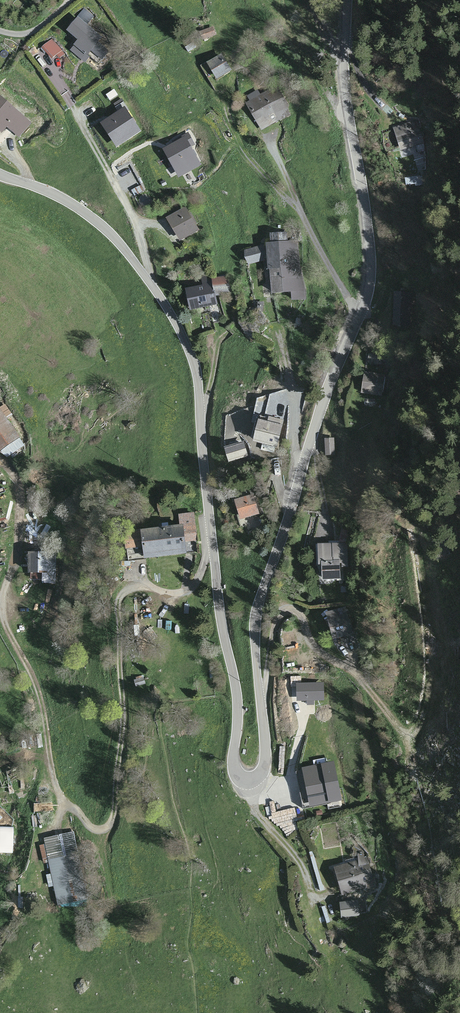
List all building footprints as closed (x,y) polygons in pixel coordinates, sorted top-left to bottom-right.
[(102,41),(79,22),(68,35),(79,45),(71,55),(83,64),(102,41)] [(65,53),(52,41),(42,51),(52,61),(57,56),(60,59),(65,53)] [(231,73),(221,57),(207,66),(216,81),(231,73)] [(289,116),(276,89),(247,104),(260,130),(289,116)] [(0,100),(0,134),(2,135),(7,129),(19,139),(31,124),(0,100)] [(142,134),(125,110),(100,127),(117,151),(142,134)] [(418,117),(392,126),(402,150),(427,141),(418,117)] [(188,136),(163,149),(178,177),(203,164),(188,136)] [(199,232),(186,209),(167,219),(180,242),(199,232)] [(299,243),(267,246),(271,296),(290,295),(291,302),(305,301),(299,243)] [(262,263),(258,250),(243,254),(247,267),(262,263)] [(213,286),(186,291),(190,312),(217,307),(216,298),(231,295),(228,278),(212,281),(213,286)] [(386,378),(365,374),(361,395),(382,399),(386,378)] [(0,412),(0,454),(2,453),(7,460),(25,448),(0,412)] [(258,421),(254,441),(279,446),(283,425),(258,421)] [(334,440),(325,440),(325,457),(335,457),(334,440)] [(229,460),(249,453),(245,441),(225,448),(229,460)] [(258,515),(253,496),(234,502),(240,521),(258,515)] [(197,554),(193,516),(179,517),(180,528),(140,532),(123,534),(125,550),(143,548),(145,560),(197,554)] [(347,544),(316,545),(317,566),(321,566),(322,583),(341,582),(340,566),(348,566),(347,544)] [(55,586),(57,556),(30,555),(29,575),(43,576),(42,585),(55,586)] [(353,636),(346,609),(325,614),(333,641),(353,636)] [(322,682),(296,682),(296,701),(322,701),(322,682)] [(338,804),(330,765),(296,773),(304,811),(338,804)] [(15,824),(0,824),(0,850),(14,850),(15,824)] [(85,901),(72,835),(43,841),(56,906),(85,901)] [(374,886),(365,853),(356,855),(357,861),(334,867),(341,895),(374,886)] [(357,900),(339,903),(341,918),(359,915),(357,900)]
